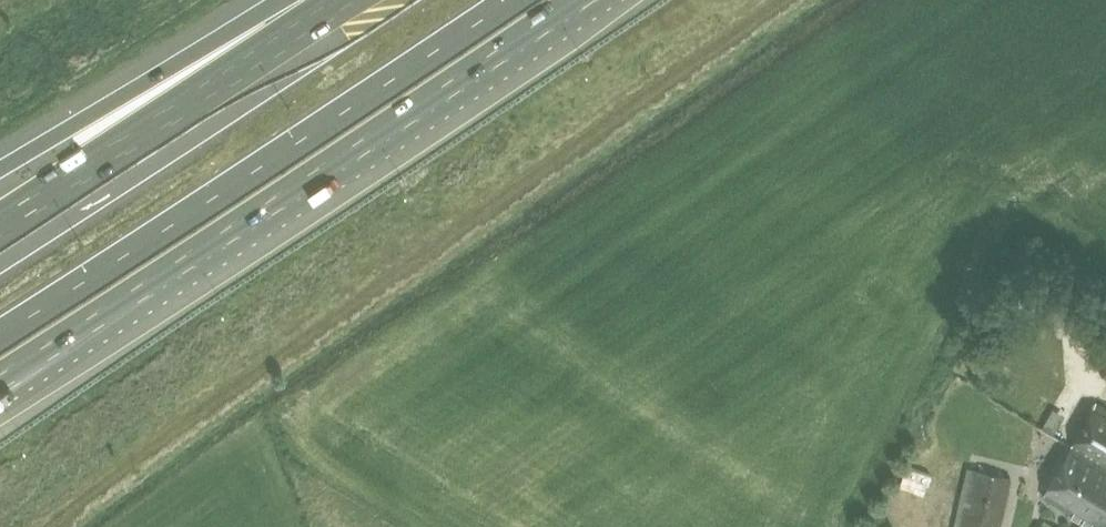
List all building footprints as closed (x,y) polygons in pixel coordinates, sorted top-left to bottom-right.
[(1071,446),(1105,467),(1105,409),(1095,402),(1071,444),(1072,445),(1071,446)] [(1071,446),(1042,496),(1094,526),(1105,526),(1105,467),(1071,446)] [(1012,477),(970,469),(957,526),(1001,526),(1012,477)]
